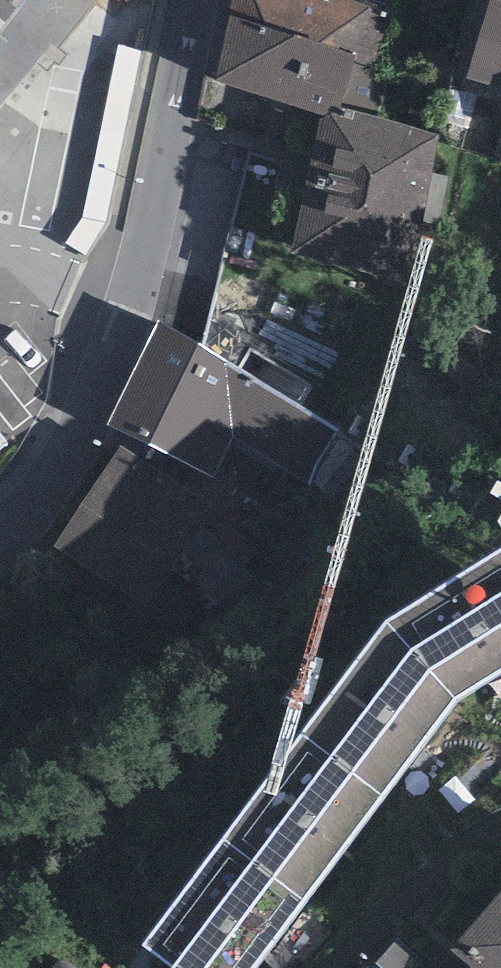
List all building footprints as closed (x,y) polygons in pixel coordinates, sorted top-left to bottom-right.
[(334,0),(235,0),(228,25),(354,60),(374,66),(388,15),(334,0)] [(491,3),(466,82),(500,93),(500,6),(491,3)] [(340,114),(354,60),(228,25),(211,87),(322,117),(324,110),(340,114)] [(288,256),(406,284),(441,138),(340,114),(324,110),(322,117),(288,256)] [(159,326),(105,430),(217,485),(231,439),(311,485),(338,432),(159,326)] [(119,445),(53,556),(143,609),(209,498),(119,445)] [(442,746),(423,747),(424,770),(443,770),(442,746)] [(355,843),(337,853),(348,872),(365,862),(355,843)] [(452,958),(465,967),(500,967),(500,899),(452,958)] [(250,956),(257,967),(279,967),(284,965),(272,944),(250,956)]
